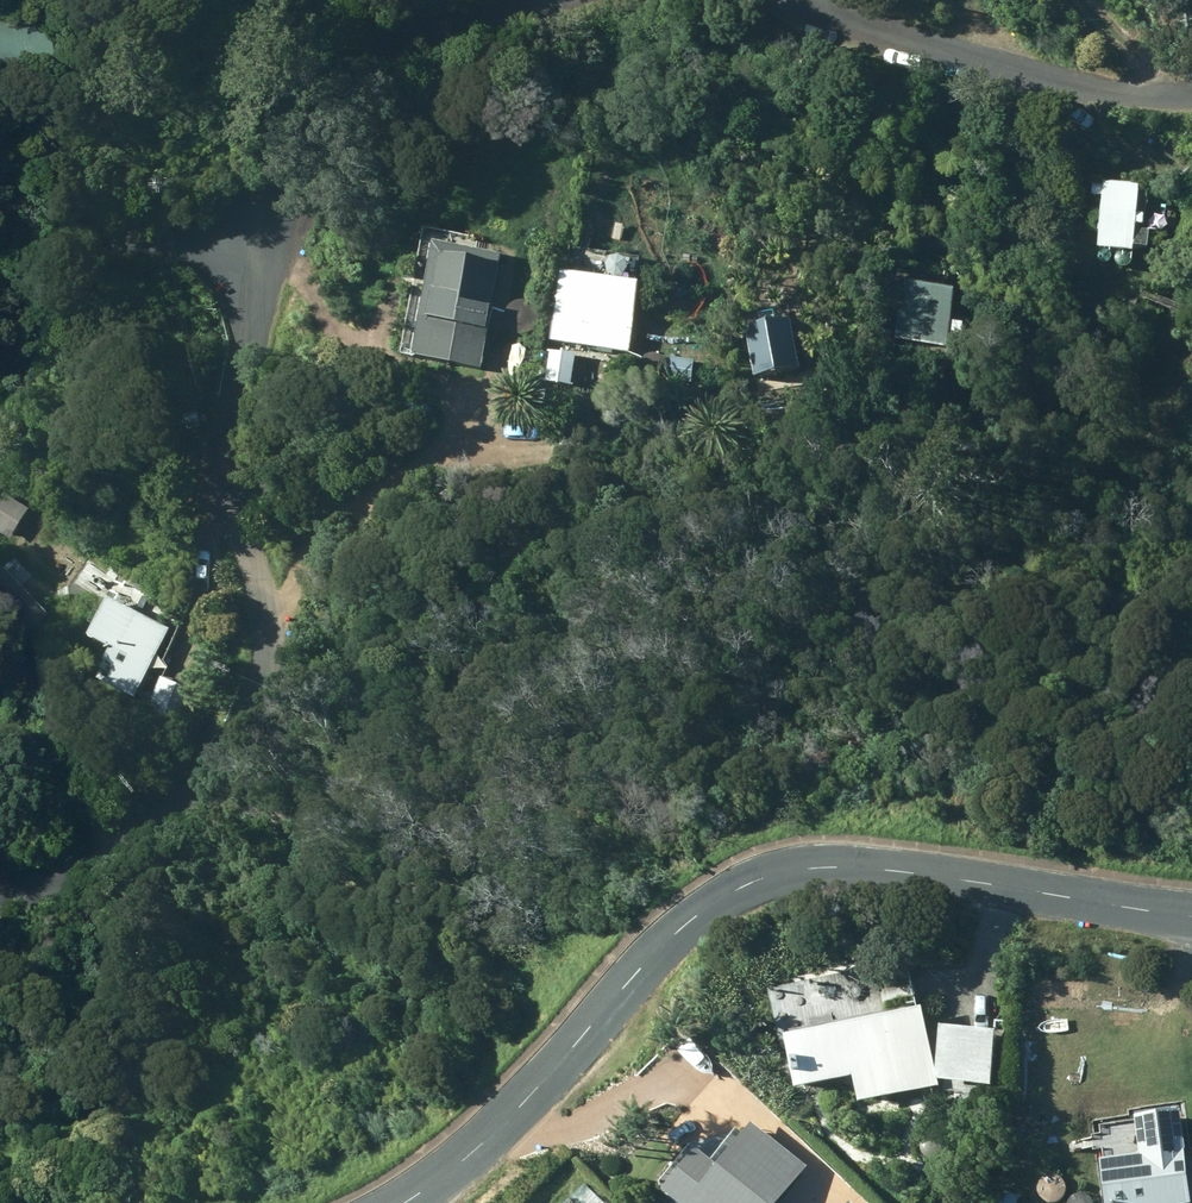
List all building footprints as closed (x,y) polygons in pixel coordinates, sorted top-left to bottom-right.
[(0,21),(0,74),(56,70),(52,17),(0,21)] [(1133,250),(1138,182),(1102,179),(1097,247),(1133,250)] [(1019,205),(1021,181),(1009,180),(1008,204),(1019,205)] [(399,353),(481,367),(502,252),(487,249),(489,238),(422,225),(399,353)] [(1146,246),(1147,226),(1137,226),(1136,245),(1146,246)] [(1074,248),(1075,262),(1083,261),(1082,248),(1074,248)] [(559,268),(549,338),(626,349),(636,279),(559,268)] [(897,310),(893,337),(947,344),(947,341),(958,342),(961,320),(949,318),(953,286),(905,279),(900,310),(897,310)] [(747,323),(754,374),(797,368),(790,317),(747,323)] [(575,353),(548,349),(544,378),(571,382),(575,353)] [(58,488),(46,488),(46,507),(59,507),(58,488)] [(31,509),(7,496),(0,508),(0,530),(14,538),(31,509)] [(100,587),(106,579),(106,569),(98,563),(89,564),(82,571),(83,580),(90,588),(100,587)] [(51,613),(20,582),(0,601),(0,606),(28,636),(51,613)] [(47,605),(68,627),(83,610),(63,590),(47,605)] [(171,629),(112,598),(93,633),(116,646),(112,652),(109,651),(98,673),(136,693),(171,629)] [(182,683),(164,675),(158,688),(176,696),(182,683)] [(919,1006),(783,1034),(793,1087),(851,1076),(856,1100),(935,1085),(919,1006)] [(997,1033),(944,1027),(938,1081),(993,1086),(997,1033)] [(1108,1202),(1191,1202),(1191,1177),(1185,1114),(1136,1119),(1141,1159),(1103,1163),(1108,1202)] [(679,1202),(777,1202),(806,1166),(750,1122),(715,1166),(694,1148),(661,1189),(679,1202)]
